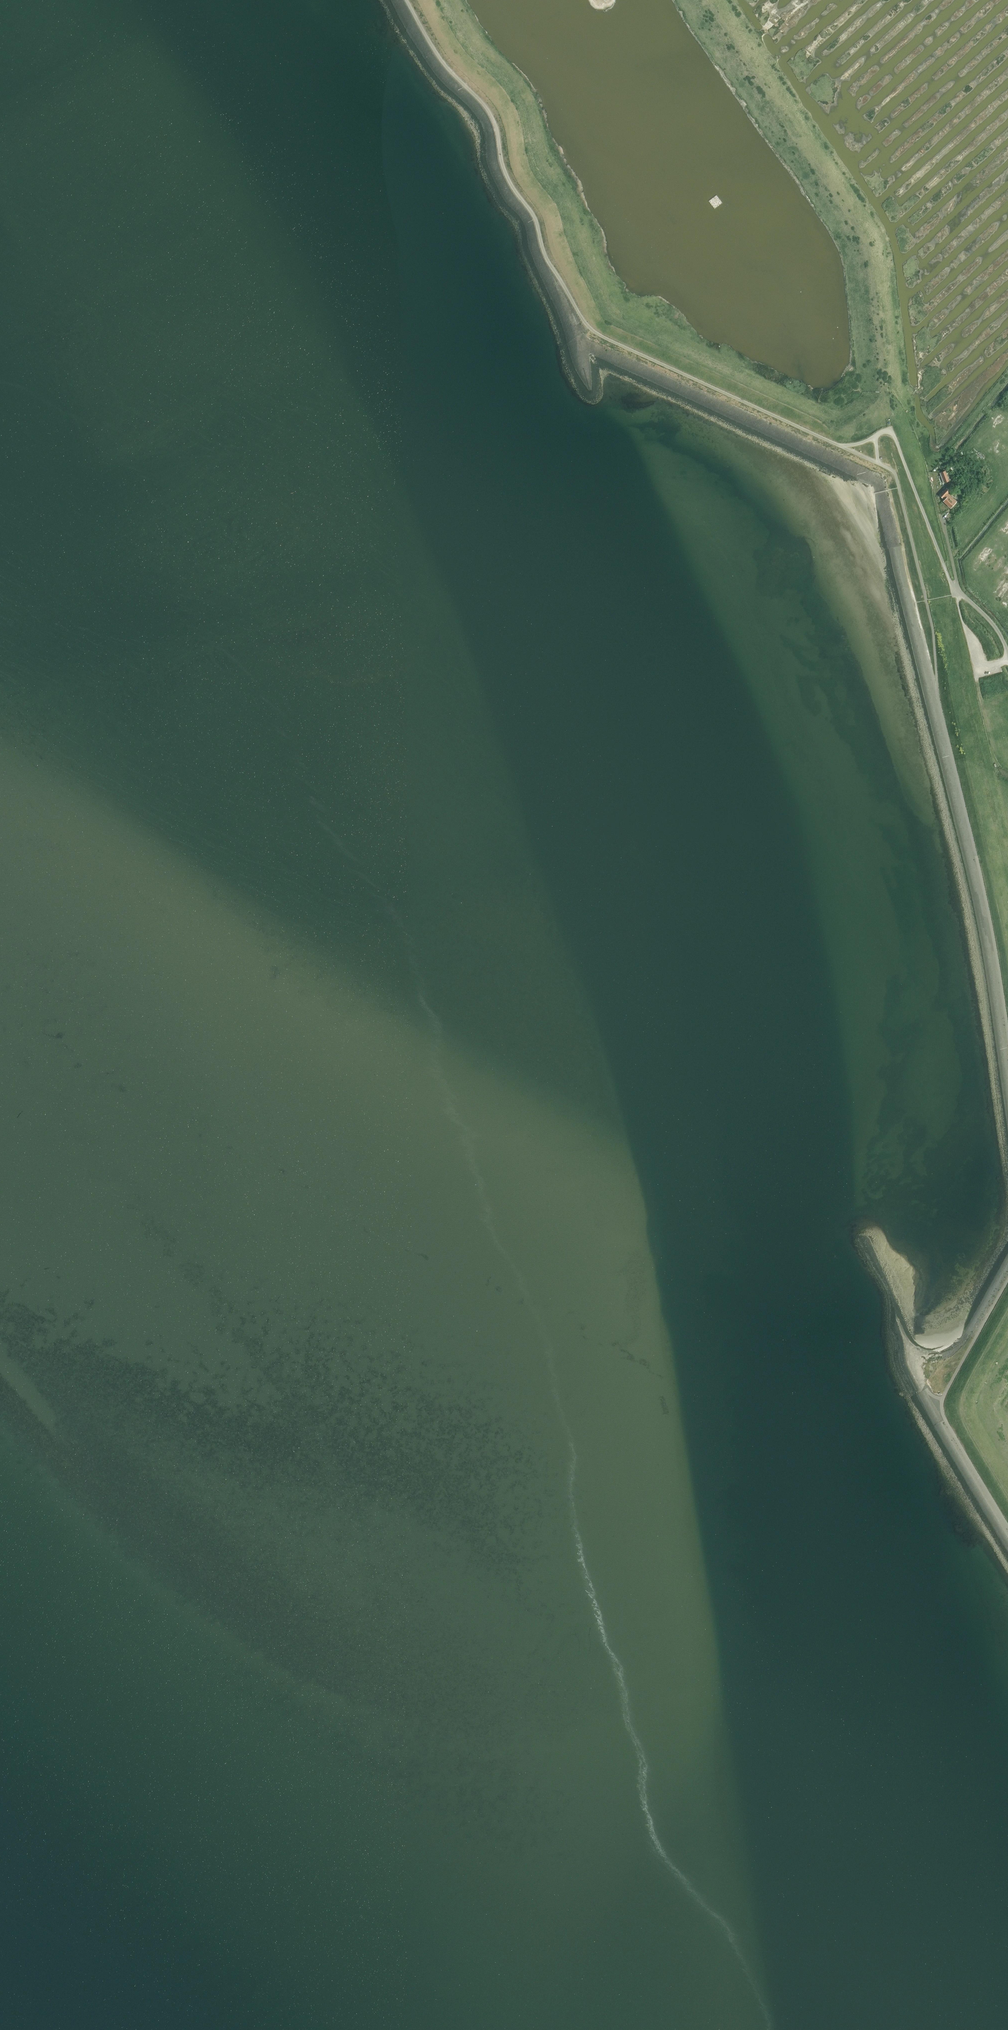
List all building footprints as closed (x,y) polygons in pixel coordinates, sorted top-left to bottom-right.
[(951,468),(956,464),(952,460),(947,464),(951,468)] [(945,470),(940,472),(944,482),(949,480),(945,470)] [(879,482),(888,479),(886,472),(876,475),(879,482)] [(950,507),(956,501),(948,492),(949,490),(946,487),(940,494),(943,497),(944,497),(946,498),(943,500),(950,507)] [(941,1413),(938,1403),(929,1406),(933,1416),(941,1413)]
